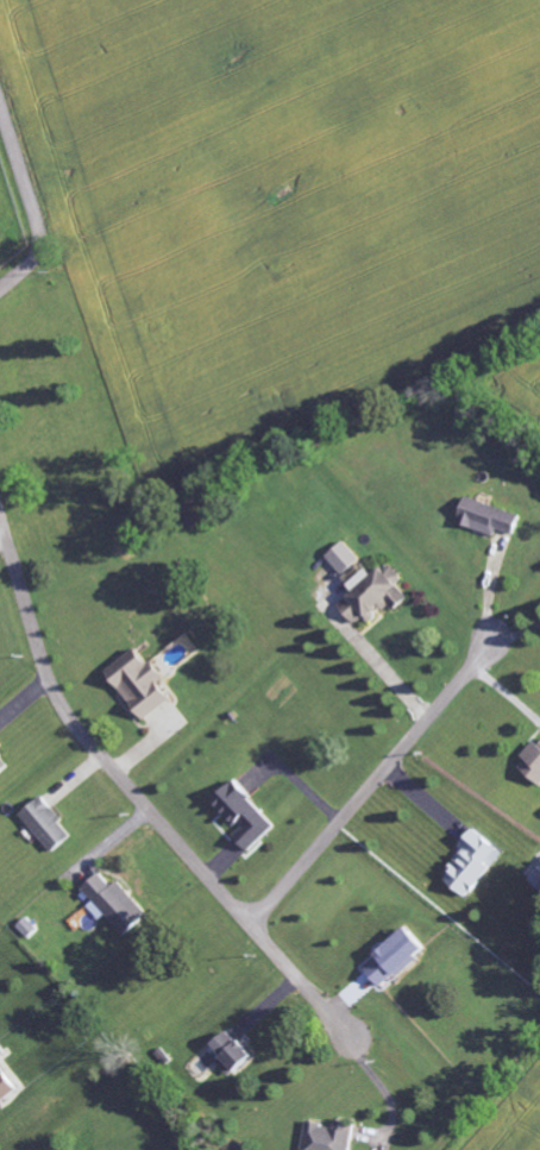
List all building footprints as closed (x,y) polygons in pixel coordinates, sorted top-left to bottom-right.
[(456,524),(494,536),(497,529),(513,535),(520,515),(465,497),(456,524)] [(340,576),(359,562),(344,542),(326,555),(340,576)] [(338,605),(354,625),(363,618),(367,622),(384,607),(390,614),(408,598),(396,584),(402,579),(389,563),(373,576),(367,569),(347,586),(353,592),(338,605)] [(143,722),(170,701),(157,683),(161,679),(137,647),(105,672),(143,722)] [(539,787),(539,740),(517,766),(539,787)] [(9,765),(0,754),(0,773),(9,765)] [(276,826),(234,781),(211,802),(237,830),(233,835),(249,852),(276,826)] [(20,815),(52,853),(73,836),(42,797),(20,815)] [(467,899),(502,852),(472,830),(460,847),(465,851),(443,880),(467,899)] [(539,889),(539,865),(529,882),(539,889)] [(148,915),(118,882),(112,887),(100,874),(82,889),(125,937),(148,915)] [(17,927),(28,939),(38,930),(27,918),(17,927)] [(364,966),(381,988),(427,951),(409,929),(364,966)] [(213,1045),(223,1057),(217,1062),(229,1077),(252,1057),(229,1031),(213,1045)] [(0,1064),(0,1104),(19,1091),(0,1064)] [(302,1149),(351,1149),(355,1124),(336,1121),(335,1127),(307,1123),(302,1149)]
